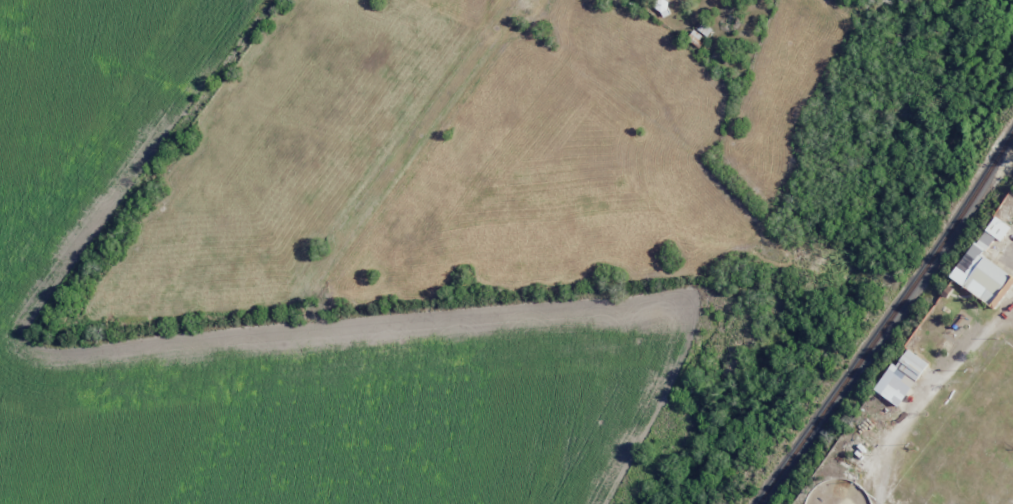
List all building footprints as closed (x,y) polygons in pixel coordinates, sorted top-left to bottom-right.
[(983,255),(995,237),(1001,240),(1011,227),(993,215),(951,278),(996,308),(1012,283),(1012,276),(983,255)]
